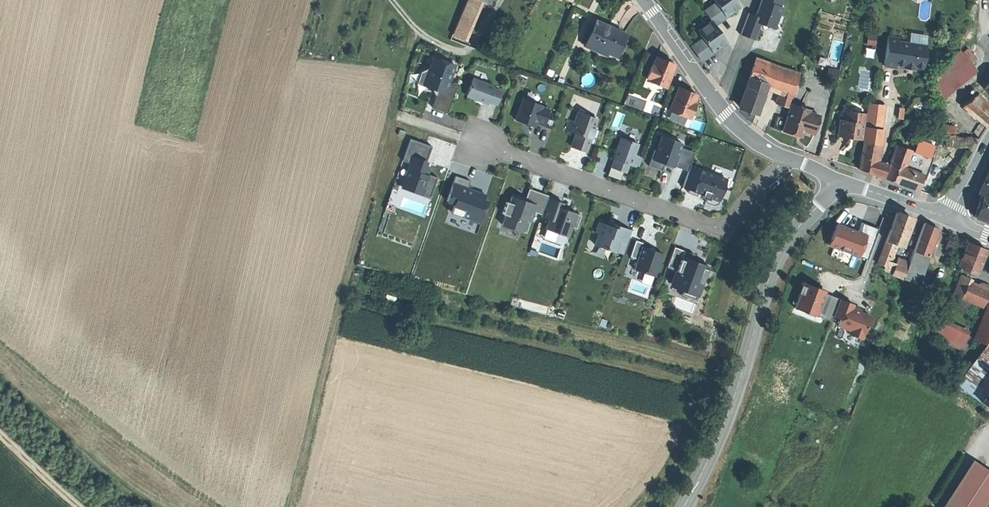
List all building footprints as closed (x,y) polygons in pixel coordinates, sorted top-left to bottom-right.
[(481,0),(480,0),(467,0),(453,33),(465,38),(481,0)] [(705,10),(712,21),(714,23),(732,10),(732,11),(740,5),(736,0),(714,0),(716,2),(705,10)] [(748,13),(740,34),(755,39),(762,22),(768,24),(774,27),(781,7),(780,3),(781,0),(762,0),(756,16),(748,13)] [(611,27),(596,21),(585,45),(606,54),(607,51),(617,55),(626,33),(611,27)] [(703,38),(691,46),(701,58),(719,45),(719,46),(727,41),(714,23),(712,21),(698,31),(703,38)] [(869,34),(868,43),(876,44),(877,35),(869,34)] [(899,39),(888,37),(884,66),(895,67),(895,64),(905,66),(905,65),(914,66),(913,67),(923,68),(926,46),(899,42),(899,39)] [(960,51),(929,77),(937,108),(979,74),(960,51)] [(656,56),(654,62),(664,65),(665,63),(668,64),(669,62),(662,59),(656,56)] [(447,112),(457,86),(449,83),(456,65),(434,57),(431,67),(421,71),(426,81),(424,85),(439,91),(437,95),(433,107),(447,112)] [(757,58),(750,77),(767,83),(782,88),(794,93),(800,73),(757,58)] [(675,64),(669,62),(668,64),(665,63),(664,65),(654,62),(653,66),(651,65),(646,77),(657,81),(656,84),(665,87),(675,64)] [(828,79),(837,80),(839,71),(830,69),(828,79)] [(426,81),(421,71),(417,83),(424,85),(426,81)] [(767,83),(750,77),(740,106),(749,110),(757,112),(760,103),(764,92),(767,83)] [(494,86),(474,78),(467,95),(479,100),(488,103),(489,101),(497,104),(502,91),(494,88),(494,86)] [(686,90),(679,87),(677,92),(686,96),(687,93),(690,95),(691,92),(686,90)] [(794,93),(782,88),(777,104),(788,108),(794,93)] [(973,88),(968,94),(972,98),(976,95),(978,93),(973,88)] [(697,94),(691,92),(690,95),(687,93),(686,96),(677,92),(669,110),(678,114),(680,112),(690,116),(695,104),(693,104),(697,94)] [(988,103),(978,93),(976,95),(986,105),(988,103)] [(900,98),(871,94),(869,103),(898,107),(900,98)] [(976,95),(972,98),(964,106),(986,127),(988,123),(988,107),(986,105),(976,95)] [(516,119),(526,123),(526,122),(535,125),(536,122),(544,125),(549,110),(541,107),(542,105),(524,99),(516,119)] [(898,107),(869,103),(867,119),(879,120),(896,122),(898,107)] [(810,110),(792,104),(783,130),(798,135),(801,136),(804,130),(814,134),(820,116),(809,112),(810,110)] [(865,113),(844,110),(843,119),(840,119),(838,135),(853,137),(862,138),(865,113)] [(585,152),(590,138),(589,138),(593,128),(597,118),(579,112),(575,122),(569,120),(566,129),(577,133),(572,147),(580,150),(585,152)] [(879,120),(867,119),(866,127),(880,129),(879,120)] [(956,125),(940,122),(942,131),(955,134),(956,125)] [(880,129),(866,127),(863,143),(864,144),(878,146),(880,129)] [(955,134),(942,131),(945,145),(971,150),(979,138),(955,134)] [(905,136),(901,148),(911,151),(929,158),(932,159),(938,143),(918,136),(917,140),(905,136)] [(682,144),(662,137),(657,152),(654,151),(649,166),(655,168),(662,171),(665,164),(673,167),(673,166),(688,172),(695,153),(680,148),(682,144)] [(410,163),(404,180),(411,183),(408,189),(415,192),(430,197),(437,177),(427,173),(427,175),(422,173),(432,146),(426,144),(410,138),(402,160),(410,163)] [(638,144),(621,138),(613,159),(615,160),(612,168),(618,170),(625,173),(628,164),(639,168),(642,158),(634,155),(638,144)] [(878,146),(864,144),(860,169),(868,171),(874,173),(876,161),(878,146)] [(897,146),(894,153),(909,158),(911,151),(901,148),(897,146)] [(911,151),(909,158),(904,170),(922,177),(926,166),(929,158),(911,151)] [(909,158),(894,153),(885,178),(894,182),(899,184),(904,170),(909,158)] [(886,164),(876,161),(874,173),(874,174),(883,177),(886,164)] [(725,180),(697,169),(688,194),(697,197),(698,193),(703,195),(707,197),(707,198),(718,203),(723,189),(722,188),(725,180)] [(899,184),(917,190),(922,177),(904,170),(899,184)] [(455,203),(452,212),(479,222),(487,201),(483,200),(485,195),(474,191),(467,189),(470,181),(456,176),(447,200),(455,203)] [(401,187),(408,189),(411,183),(404,180),(401,187)] [(978,193),(982,195),(988,197),(988,184),(984,182),(978,193)] [(538,192),(529,189),(526,199),(525,201),(512,197),(510,203),(507,202),(502,213),(505,215),(502,224),(514,229),(515,225),(520,227),(527,230),(533,212),(541,215),(547,198),(548,196),(538,192)] [(982,195),(975,217),(988,222),(988,197),(982,195)] [(563,204),(547,198),(541,215),(541,216),(549,219),(546,229),(567,236),(570,227),(576,229),(580,216),(576,214),(573,213),(565,210),(565,208),(562,207),(563,204)] [(904,215),(897,212),(886,240),(897,244),(901,246),(912,218),(904,215)] [(598,234),(594,245),(615,252),(619,241),(627,244),(631,231),(623,228),(616,225),(615,228),(607,226),(602,224),(599,222),(595,233),(598,234)] [(862,223),(860,230),(837,222),(830,245),(836,247),(833,256),(848,261),(851,253),(862,257),(872,226),(862,223)] [(939,229),(925,223),(915,251),(929,256),(939,229)] [(897,244),(886,240),(884,247),(894,251),(897,244)] [(643,243),(636,241),(630,257),(637,260),(634,270),(654,277),(662,254),(659,253),(642,247),(643,243)] [(977,246),(968,242),(958,267),(976,275),(986,249),(977,246)] [(694,255),(674,247),(666,268),(676,272),(671,284),(684,289),(681,296),(695,301),(707,271),(690,264),(692,261),(694,255)] [(894,251),(884,247),(877,264),(886,267),(888,268),(894,251)] [(915,251),(914,251),(909,262),(907,268),(903,278),(918,284),(929,256),(915,251)] [(909,262),(898,258),(896,264),(907,268),(909,262)] [(692,261),(690,264),(707,271),(708,267),(692,261)] [(907,268),(896,264),(892,274),(903,278),(907,268)] [(969,278),(961,274),(953,293),(961,297),(967,283),(969,278)] [(802,282),(795,309),(819,315),(826,288),(802,282)] [(979,288),(988,292),(988,286),(981,282),(979,288)] [(967,283),(961,297),(983,306),(988,293),(988,292),(979,288),(967,283)] [(848,333),(861,338),(870,316),(851,309),(853,304),(839,299),(833,316),(840,318),(838,325),(850,330),(848,333)] [(973,339),(988,345),(988,300),(973,339)] [(962,350),(972,330),(944,316),(933,336),(962,350)] [(981,400),(988,392),(980,386),(988,374),(988,345),(960,387),(981,400)] [(988,392),(988,393),(988,374),(980,386),(988,392)] [(988,392),(981,400),(981,401),(988,407),(988,393),(988,392)] [(975,471),(952,506),(976,506),(988,486),(988,480),(975,471)]
